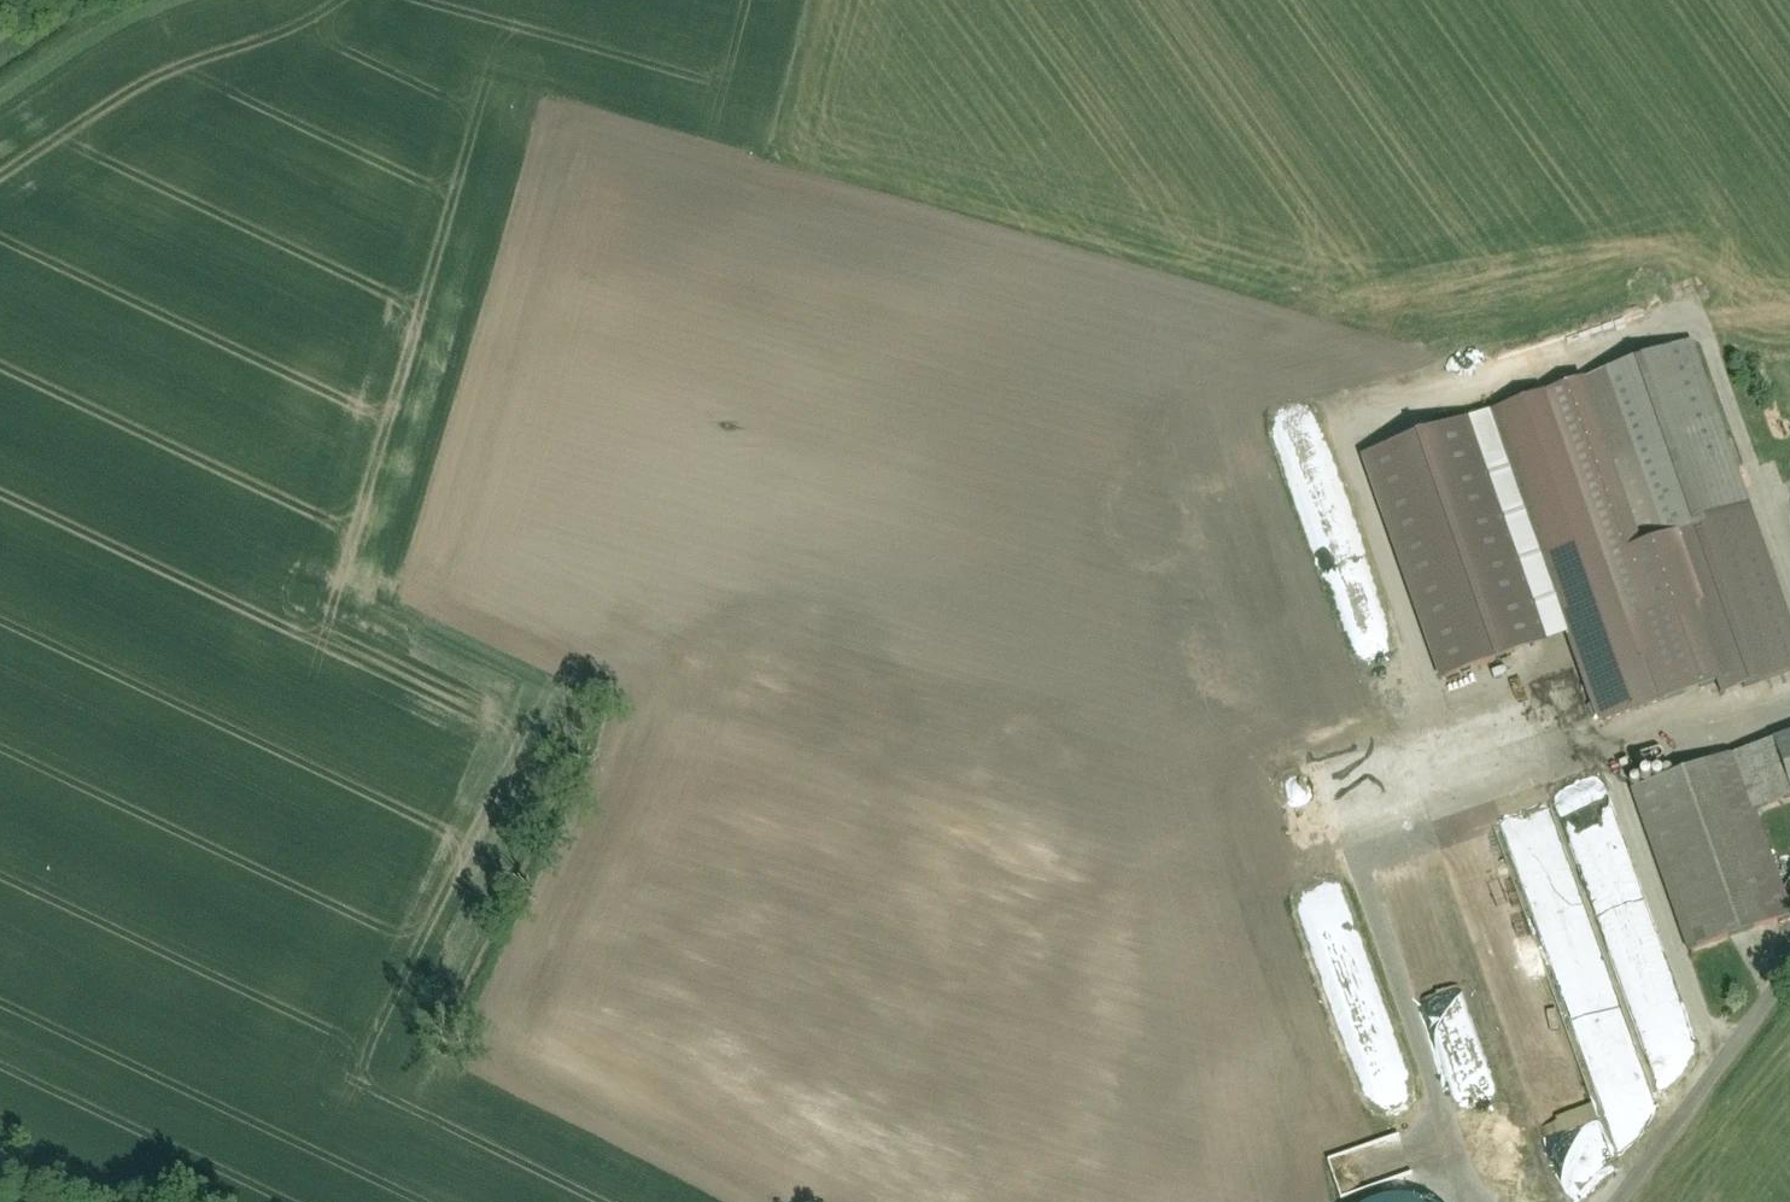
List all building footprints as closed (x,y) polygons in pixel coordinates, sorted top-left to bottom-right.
[(1446,678),(1567,636),(1598,724),(1718,682),(1723,696),(1789,673),(1789,624),(1692,343),(1368,456),(1446,678)] [(1764,815),(1789,806),(1789,742),(1634,794),(1690,959),(1789,925),(1789,893),(1764,815)]
